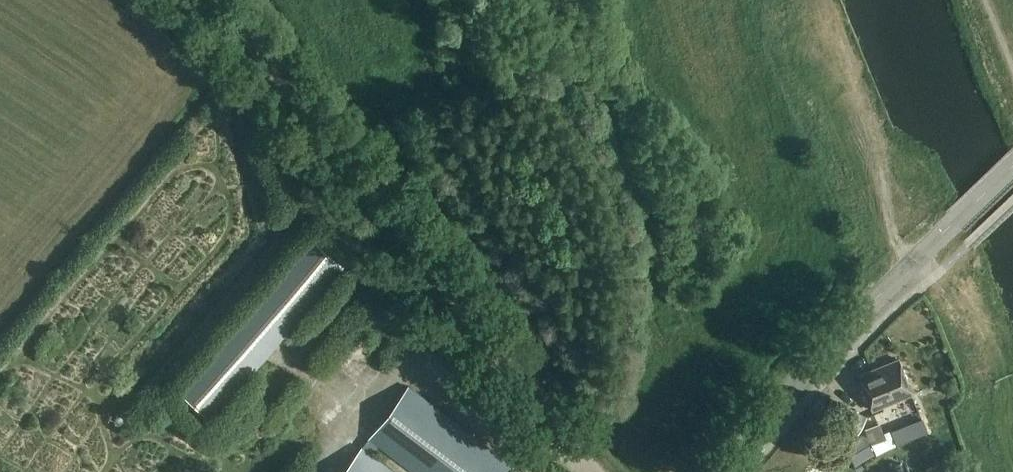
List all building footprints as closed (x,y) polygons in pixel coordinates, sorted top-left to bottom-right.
[(211,420),(344,267),(310,237),(176,390),(211,420)] [(480,390),(443,350),(430,361),(467,402),(480,390)] [(873,409),(913,393),(908,381),(908,377),(907,374),(904,372),(899,358),(859,375),(873,409)] [(954,381),(943,387),(948,397),(959,392),(954,381)] [(407,387),(342,471),(396,471),(372,454),(379,444),(415,471),(518,471),(407,387)] [(855,437),(867,416),(832,397),(821,418),(855,437)] [(487,430),(506,426),(503,413),(484,417),(487,430)] [(912,436),(904,418),(889,425),(897,443),(912,436)] [(872,443),(886,437),(880,422),(865,428),(871,443),(872,443)] [(842,447),(857,471),(863,469),(860,463),(875,455),(864,435),(842,447)] [(886,437),(872,443),(876,454),(896,444),(893,435),(886,437)]
